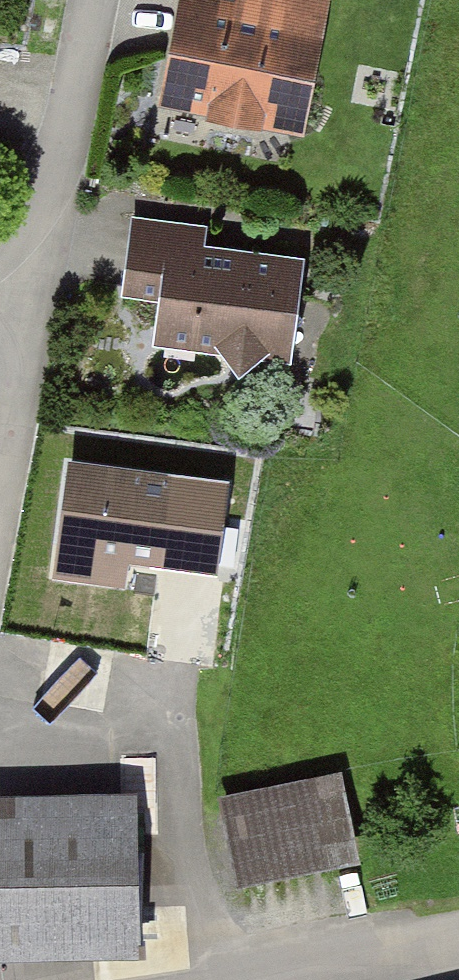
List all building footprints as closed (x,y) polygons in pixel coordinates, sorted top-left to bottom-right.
[(180,2),(155,118),(298,149),(331,0),(234,0),(231,13),(180,2)] [(202,237),(133,229),(124,301),(152,304),(146,355),(206,362),(230,387),(260,369),(282,372),(295,268),(200,256),(202,237)] [(230,488),(63,467),(48,588),(123,597),(127,573),(167,577),(169,564),(220,571),(230,488)] [(342,777),(216,799),(231,885),(357,862),(342,777)] [(0,799),(0,956),(126,961),(131,804),(0,799)]
